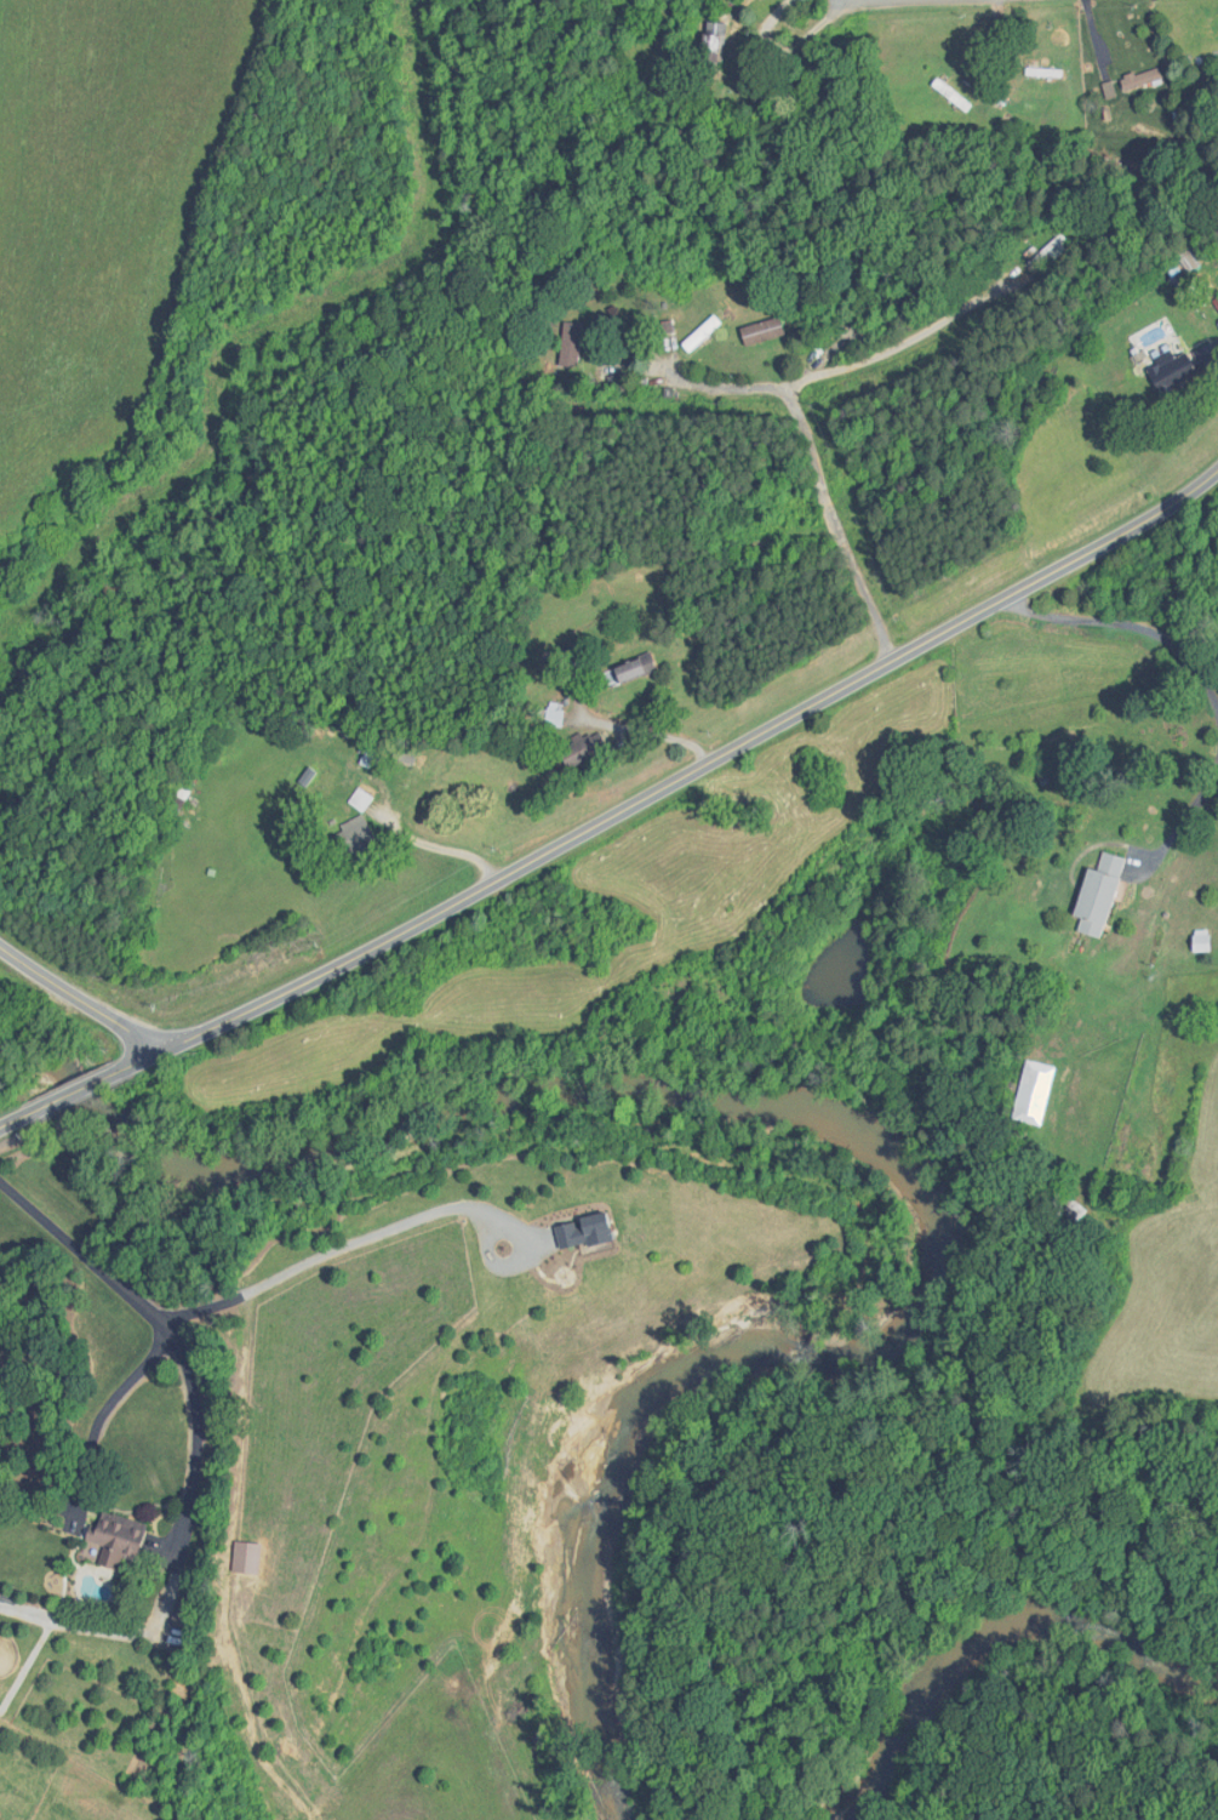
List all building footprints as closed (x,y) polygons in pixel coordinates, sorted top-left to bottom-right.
[(723,23),(705,23),(704,59),(722,59),(723,23)] [(1121,92),(1157,82),(1154,69),(1117,78),(1121,92)] [(969,104),(936,77),(930,85),(963,112),(969,104)] [(1173,251),(1186,272),(1198,264),(1185,244),(1173,251)] [(719,323),(711,315),(679,345),(688,354),(719,323)] [(578,322),(558,322),(557,368),(577,369),(578,322)] [(1185,351),(1173,357),(1169,350),(1151,359),(1154,366),(1144,371),(1156,395),(1197,375),(1185,351)] [(601,674),(608,690),(655,671),(648,654),(601,674)] [(580,696),(572,656),(556,659),(564,699),(580,696)] [(559,727),(559,712),(544,711),(543,726),(559,727)] [(564,767),(595,757),(588,738),(558,749),(564,767)] [(347,803),(360,813),(371,799),(358,789),(347,803)] [(373,842),(359,816),(327,834),(341,860),(373,842)] [(1070,931),(1102,938),(1122,857),(1100,851),(1096,869),(1086,866),(1070,931)] [(1192,951),(1207,951),(1207,931),(1192,931),(1192,951)] [(1010,1119),(1040,1126),(1053,1066),(1024,1059),(1010,1119)] [(145,1524),(94,1509),(80,1560),(116,1570),(120,1555),(135,1559),(145,1524)]
